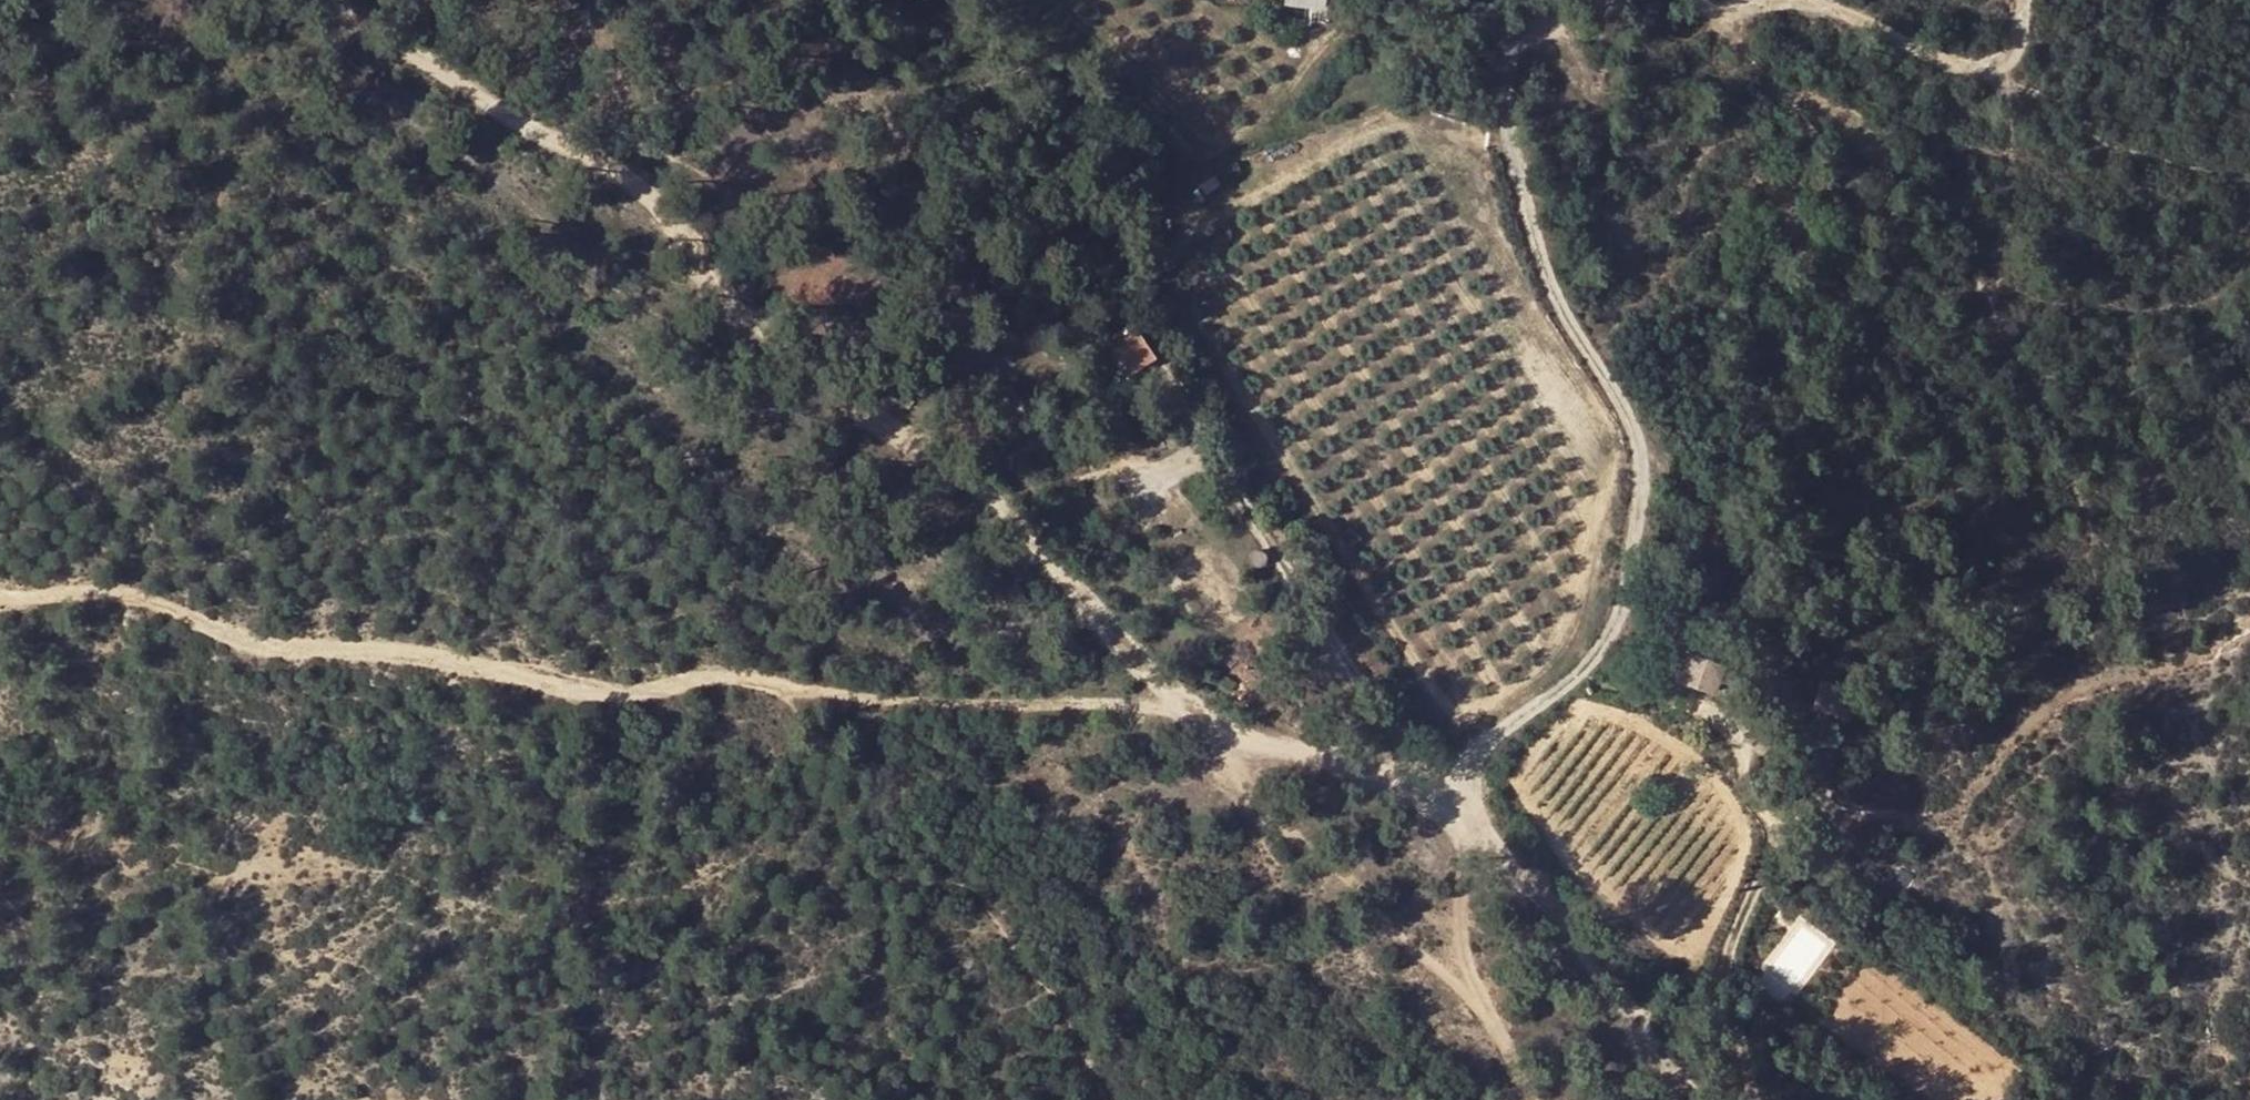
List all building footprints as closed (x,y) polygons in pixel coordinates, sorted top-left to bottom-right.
[(1136,370),(1158,356),(1138,324),(1115,339),(1136,370)] [(1688,657),(1691,650),(1727,662),(1733,645),(1698,632),(1697,636),(1663,625),(1657,646),(1688,657)] [(1691,650),(1688,657),(1657,646),(1652,644),(1645,664),(1674,675),(1695,683),(1716,691),(1727,662),(1691,650)] [(1690,697),(1695,683),(1674,675),(1669,688),(1690,697)] [(1859,696),(1823,683),(1813,710),(1849,723),(1859,696)]
